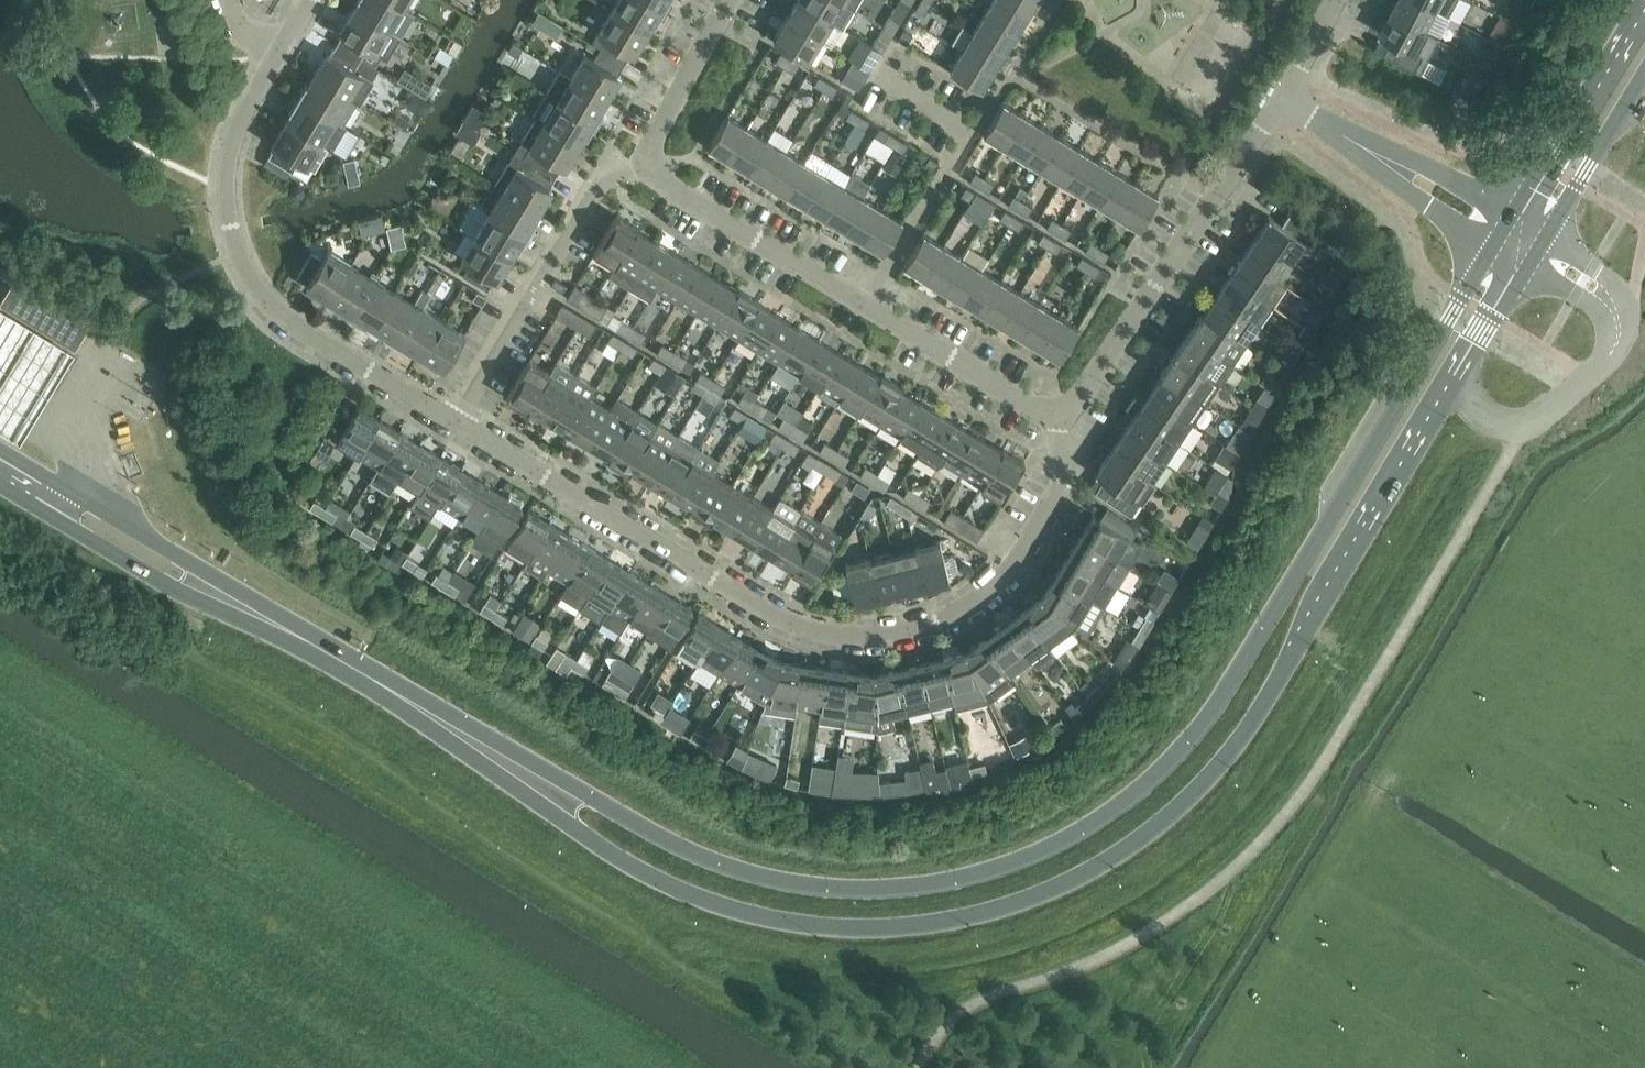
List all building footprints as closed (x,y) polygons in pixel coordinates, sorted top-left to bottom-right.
[(354,8),(390,29),(402,37),(416,14),(408,10),(392,0),(359,0),(354,8)] [(408,10),(411,5),(406,3),(408,0),(392,0),(408,10)] [(467,9),(478,16),(485,5),(477,0),(472,0),(467,9)] [(612,10),(648,31),(657,17),(663,20),(667,12),(662,9),(647,0),(618,0),(612,10)] [(662,9),(667,12),(673,5),(667,0),(647,0),(662,9)] [(832,21),(797,0),(786,19),(820,40),(832,21)] [(840,0),(797,0),(832,21),(843,28),(855,9),(840,0)] [(855,9),(860,0),(840,0),(855,9)] [(896,7),(905,13),(913,0),(900,0),(896,7)] [(925,15),(931,5),(924,0),(921,0),(916,9),(925,15)] [(1018,31),(1029,11),(1010,0),(993,0),(986,11),(1018,31)] [(1029,11),(1036,0),(1010,0),(1029,11)] [(1427,31),(1438,10),(1420,0),(1398,0),(1392,12),(1427,31)] [(1438,10),(1444,0),(1420,0),(1438,10)] [(1505,17),(1518,25),(1530,6),(1519,0),(1515,0),(1505,17)] [(884,26),(894,32),(905,13),(896,7),(884,26)] [(390,29),(354,8),(340,31),(342,33),(338,44),(361,58),(367,48),(387,61),(402,37),(390,29)] [(598,33),(592,43),(600,49),(625,63),(632,54),(634,55),(648,31),(612,10),(598,33)] [(1018,31),(986,11),(974,30),(1006,50),(1018,31)] [(539,12),(532,23),(542,28),(548,17),(539,12)] [(1386,54),(1420,73),(1439,38),(1427,31),(1392,12),(1381,33),(1379,32),(1379,33),(1393,40),(1386,54)] [(773,40),(808,60),(820,40),(786,19),(773,40)] [(1506,46),(1517,27),(1504,19),(1492,38),(1506,46)] [(894,32),(884,26),(872,46),(882,51),(894,32)] [(904,30),(899,39),(908,45),(913,35),(904,30)] [(962,50),(994,69),(1006,50),(974,30),(962,50)] [(851,59),(855,62),(870,71),(882,51),(872,46),(862,39),(851,59)] [(1494,67),(1506,47),(1495,40),(1483,60),(1494,67)] [(513,43),(508,51),(518,57),(523,49),(513,43)] [(338,44),(329,53),(327,52),(313,76),(359,103),(362,105),(376,82),(375,81),(381,70),(338,44)] [(441,46),(435,56),(449,64),(455,54),(441,46)] [(594,59),(586,54),(571,77),(607,99),(621,76),(619,74),(625,63),(600,49),(594,59)] [(950,70),(982,89),(994,69),(962,50),(950,70)] [(782,52),(776,62),(786,68),(792,58),(782,52)] [(796,74),(802,64),(792,58),(786,68),(796,74)] [(1477,59),(1468,77),(1483,85),(1492,67),(1477,59)] [(855,62),(843,82),(858,91),(870,71),(855,62)] [(1440,66),(1434,78),(1441,83),(1448,71),(1440,66)] [(405,68),(398,80),(410,87),(418,75),(405,68)] [(559,70),(546,93),(553,97),(593,122),(599,125),(605,118),(598,113),(607,99),(571,77),(559,70)] [(820,75),(814,85),(824,91),(830,81),(820,75)] [(359,103),(313,76),(304,90),(298,87),(294,95),(300,98),(335,120),(346,126),(359,103)] [(1474,101),(1482,85),(1469,78),(1461,94),(1474,101)] [(834,97),(840,87),(830,81),(824,91),(834,97)] [(546,93),(533,116),(536,118),(544,123),(580,144),(588,130),(595,133),(599,125),(593,122),(553,97),(546,93)] [(295,106),(286,121),(322,142),(335,120),(300,98),(294,95),(289,102),(295,106)] [(1003,102),(984,134),(1004,146),(1023,114),(1003,102)] [(478,128),(488,112),(474,104),(464,120),(478,128)] [(852,109),(846,118),(856,124),(862,115),(852,109)] [(399,113),(394,121),(406,128),(411,120),(399,113)] [(1023,158),(1042,126),(1023,114),(1004,146),(1023,158)] [(728,115),(708,147),(729,159),(748,127),(728,115)] [(866,130),(872,121),(862,115),(856,124),(866,130)] [(564,166),(566,168),(580,144),(544,123),(536,118),(521,142),(529,147),(524,156),(555,176),(564,166)] [(464,120),(457,131),(471,140),(478,128),(464,120)] [(274,145),(268,157),(291,170),(307,180),(328,146),(322,142),(286,121),(272,144),(274,145)] [(856,124),(846,141),(857,148),(867,131),(866,130),(856,124)] [(881,126),(875,136),(894,147),(900,138),(881,126)] [(1042,169),(1062,137),(1042,126),(1023,158),(1042,169)] [(748,171),(767,139),(748,127),(729,159),(748,171)] [(1061,181),(1081,149),(1062,137),(1042,169),(1061,181)] [(904,153),(910,144),(900,138),(894,147),(904,153)] [(767,183),(786,151),(767,139),(748,171),(767,183)] [(893,149),(883,167),(897,175),(908,157),(893,149)] [(1081,149),(1061,181),(1081,193),(1100,161),(1081,149)] [(551,187),(555,176),(524,156),(515,151),(495,185),(503,190),(539,212),(553,188),(551,187)] [(786,194),(806,162),(786,151),(767,183),(786,194)] [(930,156),(924,165),(933,171),(939,161),(930,156)] [(268,157),(264,164),(286,178),(291,170),(268,157)] [(355,158),(344,160),(349,183),(361,181),(355,158)] [(343,161),(333,163),(335,173),(345,171),(343,161)] [(1100,161),(1081,193),(1100,204),(1119,172),(1100,161)] [(806,162),(786,194),(805,206),(825,174),(806,162)] [(871,184),(853,172),(844,185),(825,217),(844,229),(863,197),(871,184)] [(976,172),(970,181),(980,187),(985,178),(976,172)] [(1119,172),(1100,204),(1119,216),(1138,184),(1119,172)] [(825,174),(805,206),(825,217),(844,185),(825,174)] [(990,192),(995,184),(985,178),(980,187),(990,192)] [(294,184),(291,189),(292,195),(297,198),(303,196),(306,191),(304,186),(299,183),(294,184)] [(1139,228),(1159,196),(1138,184),(1119,216),(1139,228)] [(967,186),(962,195),(971,201),(977,192),(967,186)] [(487,206),(485,210),(525,234),(530,238),(535,231),(530,227),(539,212),(503,190),(492,209),(487,206)] [(981,207),(986,198),(977,192),(971,201),(981,207)] [(1015,196),(1009,204),(1019,210),(1024,201),(1015,196)] [(863,197),(844,229),(863,241),(882,209),(863,197)] [(1028,216),(1034,207),(1024,201),(1019,210),(1028,216)] [(883,253),(903,221),(882,209),(863,241),(883,253)] [(487,217),(476,235),(512,257),(520,242),(527,246),(530,238),(525,234),(485,210),(482,214),(487,217)] [(1006,210),(1000,219),(1010,225),(1015,216),(1006,210)] [(1310,244),(1319,230),(1291,211),(1282,224),(1269,214),(1268,215),(1269,216),(1256,236),(1289,258),(1289,259),(1291,261),(1304,241),(1310,244)] [(617,215),(602,240),(594,253),(615,265),(616,265),(616,264),(637,230),(639,228),(617,215)] [(1020,230),(1025,222),(1015,216),(1010,225),(1020,230)] [(370,217),(359,220),(362,235),(374,233),(370,217)] [(1053,219),(1048,228),(1058,234),(1063,225),(1053,219)] [(400,225),(387,228),(391,245),(404,242),(400,225)] [(1067,239),(1073,231),(1063,225),(1058,234),(1067,239)] [(631,286),(657,242),(637,230),(616,264),(616,265),(615,265),(610,273),(631,286)] [(923,233),(904,265),(924,278),(944,246),(923,233)] [(1045,233),(1041,240),(1039,242),(1049,248),(1054,239),(1045,233)] [(462,259),(470,264),(463,275),(488,290),(495,280),(497,281),(512,257),(476,235),(462,259)] [(1276,278),(1289,259),(1289,258),(1256,236),(1243,255),(1276,278)] [(1059,254),(1064,245),(1054,239),(1049,248),(1059,254)] [(1091,241),(1085,250),(1096,256),(1101,247),(1091,241)] [(651,298),(657,289),(678,255),(657,242),(631,286),(651,298)] [(943,289),(963,257),(944,246),(924,278),(943,289)] [(1106,262),(1111,253),(1101,247),(1096,256),(1106,262)] [(328,250),(323,258),(313,252),(298,276),(308,284),(306,286),(330,300),(352,264),(328,250)] [(677,301),(698,267),(678,255),(657,289),(677,301)] [(1287,285),(1276,278),(1243,255),(1230,275),(1273,305),(1287,285)] [(1082,256),(1076,266),(1085,272),(1091,262),(1082,256)] [(963,301),(982,269),(963,257),(943,289),(963,301)] [(1095,278),(1102,268),(1091,262),(1085,272),(1095,278)] [(352,264),(330,300),(345,309),(342,315),(349,319),(352,313),(377,273),(373,271),(370,275),(352,264)] [(697,313),(718,279),(698,267),(677,301),(697,313)] [(982,312),(1001,280),(982,269),(963,301),(982,312)] [(378,280),(381,276),(377,273),(352,313),(349,319),(356,324),(361,318),(375,327),(397,292),(378,280)] [(1216,295),(1260,325),(1273,305),(1230,275),(1216,295)] [(1329,284),(1337,289),(1343,279),(1335,275),(1329,284)] [(89,322),(14,276),(13,279),(6,289),(0,300),(0,301),(74,346),(81,335),(87,325),(89,322)] [(739,291),(738,291),(718,279),(697,313),(718,326),(739,291)] [(1001,280),(982,312),(1001,324),(1020,292),(1001,280)] [(1332,298),(1336,290),(1325,284),(1320,291),(1332,298)] [(574,286),(567,298),(592,313),(599,301),(574,286)] [(739,289),(738,291),(739,291),(718,326),(738,338),(759,303),(759,304),(761,302),(739,289)] [(390,336),(387,343),(394,346),(398,341),(422,300),(427,292),(423,290),(415,303),(397,292),(375,327),(390,336)] [(1312,290),(1307,299),(1320,306),(1325,298),(1312,290)] [(487,297),(478,291),(472,299),(482,305),(487,297)] [(442,319),(424,308),(432,295),(427,292),(422,300),(398,341),(394,346),(402,352),(406,346),(420,355),(442,319)] [(1020,292),(1001,324),(1020,336),(1040,304),(1020,292)] [(1216,295),(1203,314),(1203,315),(1247,345),(1260,325),(1216,295)] [(600,318),(607,306),(599,301),(592,313),(600,318)] [(564,303),(556,315),(581,331),(589,319),(564,303)] [(758,350),(779,316),(759,304),(759,303),(738,338),(758,350)] [(1040,304),(1020,336),(1039,347),(1059,315),(1040,304)] [(0,305),(0,426),(19,438),(74,349),(0,305)] [(1308,314),(1299,308),(1294,308),(1289,316),(1302,325),(1308,314)] [(1203,314),(1201,313),(1187,333),(1222,357),(1233,364),(1247,345),(1203,315),(1203,314)] [(1060,359),(1079,328),(1059,315),(1039,347),(1060,359)] [(779,362),(799,328),(779,316),(758,350),(779,362)] [(1318,324),(1306,318),(1302,325),(1314,332),(1318,324)] [(444,369),(465,333),(442,319),(420,355),(444,369)] [(589,335),(597,323),(589,319),(581,331),(589,335)] [(622,320),(617,328),(629,335),(634,327),(622,320)] [(1297,333),(1309,340),(1314,332),(1302,325),(1297,333)] [(641,342),(646,334),(634,327),(629,335),(641,342)] [(799,375),(820,340),(799,328),(779,362),(799,375)] [(613,333),(608,342),(620,349),(625,341),(613,333)] [(1209,376),(1220,384),(1233,364),(1222,357),(1187,333),(1174,353),(1209,376)] [(819,387),(840,353),(820,340),(799,375),(819,387)] [(632,356),(637,348),(625,341),(620,349),(632,356)] [(663,344),(658,353),(669,360),(674,351),(663,344)] [(681,367),(686,359),(674,351),(669,360),(681,367)] [(840,399),(860,365),(840,353),(819,387),(840,399)] [(1160,373),(1163,374),(1207,403),(1220,384),(1209,376),(1174,353),(1160,373)] [(654,358),(649,366),(661,373),(666,365),(654,358)] [(1294,365),(1282,358),(1277,365),(1289,372),(1294,365)] [(551,373),(529,360),(507,398),(528,410),(529,408),(528,408),(549,373),(550,374),(551,373)] [(557,362),(551,373),(550,374),(549,373),(528,408),(529,408),(549,420),(577,374),(557,362)] [(685,376),(666,365),(661,373),(660,375),(679,386),(685,376)] [(881,377),(880,377),(860,365),(840,399),(860,412),(881,377)] [(1273,373),(1285,380),(1289,372),(1277,365),(1273,373)] [(702,372),(697,380),(708,387),(713,379),(702,372)] [(590,398),(598,386),(577,374),(549,420),(569,432),(590,398)] [(1150,393),(1193,423),(1207,403),(1163,374),(1150,393)] [(902,390),(903,388),(881,375),(880,377),(881,377),(860,412),(880,424),(901,390),(902,390)] [(713,379),(708,387),(720,394),(725,386),(713,379)] [(697,380),(692,388),(703,395),(708,387),(697,380)] [(748,386),(739,401),(751,409),(756,400),(760,394),(748,386)] [(703,395),(715,402),(720,394),(708,387),(703,395)] [(901,436),(921,402),(902,390),(901,390),(880,424),(901,436)] [(1136,413),(1180,443),(1193,423),(1150,393),(1136,413)] [(590,398),(569,432),(590,445),(611,410),(590,398)] [(618,398),(611,410),(590,445),(610,457),(631,423),(639,411),(618,398)] [(1269,405),(1257,399),(1253,406),(1264,413),(1269,405)] [(762,416),(767,408),(756,400),(751,409),(762,416)] [(921,449),(942,414),(921,402),(901,436),(921,449)] [(359,455),(359,453),(379,419),(358,406),(337,441),(359,455)] [(1264,413),(1253,406),(1240,427),(1252,433),(1264,413)] [(735,407),(730,415),(742,422),(747,414),(735,407)] [(1123,433),(1167,462),(1180,443),(1136,413),(1123,433)] [(751,434),(759,421),(747,414),(742,422),(740,427),(751,434)] [(962,427),(942,414),(921,449),(917,455),(937,468),(941,461),(962,427)] [(784,418),(779,426),(791,433),(796,425),(784,418)] [(359,453),(379,465),(400,431),(379,419),(359,453)] [(610,457),(608,459),(630,472),(631,470),(630,469),(651,435),(631,423),(610,457)] [(630,469),(631,470),(651,482),(679,435),(659,423),(651,435),(630,469)] [(803,440),(808,432),(796,425),(791,433),(803,440)] [(1238,425),(1226,445),(1229,447),(1239,453),(1252,433),(1240,427),(1238,425)] [(962,473),(982,439),(962,427),(941,461),(962,473)] [(400,431),(379,465),(372,477),(393,489),(399,478),(420,443),(400,431)] [(776,431),(771,440),(783,447),(788,439),(776,431)] [(1110,452),(1153,482),(1167,462),(1123,433),(1110,452)] [(679,435),(651,482),(671,494),(699,447),(679,435)] [(335,446),(323,439),(314,454),(326,461),(335,446)] [(794,454),(799,446),(788,439),(783,447),(794,454)] [(962,473),(982,485),(982,486),(1003,451),(1002,451),(982,439),(962,473)] [(420,443),(399,478),(420,490),(440,456),(420,443)] [(825,443),(820,451),(832,458),(837,450),(825,443)] [(1224,444),(1216,458),(1231,467),(1239,453),(1228,447),(1224,444)] [(699,447),(671,494),(691,506),(692,506),(712,472),(720,460),(699,447)] [(1025,461),(1003,448),(1002,451),(1003,451),(982,486),(982,485),(981,486),(1002,499),(1025,461)] [(844,465),(849,457),(837,450),(832,458),(844,465)] [(809,469),(812,465),(824,472),(829,463),(808,451),(801,464),(809,469)] [(1156,483),(1153,482),(1110,452),(1096,473),(1104,478),(1095,491),(1131,515),(1140,501),(1143,503),(1156,483)] [(440,456),(420,490),(413,502),(433,515),(440,502),(461,468),(440,456)] [(836,479),(841,471),(829,463),(824,472),(836,479)] [(866,467),(861,475),(873,483),(878,475),(866,467)] [(461,468),(440,502),(460,515),(481,480),(461,468)] [(691,506),(690,508),(711,521),(712,519),(712,518),(732,484),(712,472),(692,506),(691,506)] [(884,490),(889,482),(878,475),(873,483),(884,490)] [(1234,479),(1228,475),(1215,495),(1227,503),(1232,496),(1234,479)] [(840,491),(858,502),(867,487),(849,476),(840,491)] [(481,480),(460,515),(480,527),(501,492),(481,480)] [(299,481),(290,496),(304,504),(313,489),(299,481)] [(712,518),(712,519),(732,531),(753,497),(732,484),(712,518)] [(909,488),(904,496),(916,503),(921,495),(909,488)] [(494,552),(522,505),(501,492),(480,527),(473,539),(494,552)] [(928,510),(932,502),(921,495),(916,503),(928,510)] [(1211,503),(1223,510),(1227,503),(1215,495),(1211,503)] [(781,496),(773,509),(752,543),(773,555),(801,509),(781,496)] [(891,496),(886,504),(898,510),(902,503),(891,496)] [(753,497),(732,531),(752,543),(773,509),(753,497)] [(314,500),(310,508),(321,515),(326,507),(314,500)] [(877,507),(869,502),(862,513),(870,518),(877,507)] [(909,517),(914,510),(902,503),(898,510),(909,517)] [(332,522),(337,514),(326,507),(321,515),(332,522)] [(951,508),(944,520),(952,525),(959,513),(951,508)] [(1101,519),(1093,515),(1080,536),(1114,556),(1114,557),(1115,558),(1116,557),(1130,566),(1143,545),(1133,539),(1140,527),(1108,508),(1101,519)] [(507,544),(528,557),(529,557),(529,556),(549,521),(528,509),(507,544)] [(801,509),(773,555),(793,567),(793,568),(814,534),(813,533),(814,532),(815,532),(822,521),(801,509)] [(855,525),(863,530),(870,518),(862,513),(855,525)] [(977,540),(984,528),(959,513),(952,525),(977,540)] [(1198,524),(1211,532),(1216,523),(1203,516),(1198,524)] [(543,577),(549,568),(570,534),(549,521),(529,556),(529,557),(528,557),(523,565),(543,577)] [(793,567),(791,570),(813,583),(842,534),(822,521),(815,532),(814,532),(813,533),(814,534),(793,568),(793,567)] [(363,540),(367,532),(355,525),(350,532),(363,540)] [(373,546),(378,538),(367,532),(363,540),(373,546)] [(570,534),(549,568),(569,581),(590,546),(570,534)] [(1068,556),(1102,577),(1117,585),(1118,586),(1130,566),(1116,557),(1115,558),(1114,557),(1114,556),(1080,536),(1068,556)] [(950,581),(948,574),(956,572),(958,568),(955,556),(951,555),(944,556),(940,540),(915,547),(915,548),(916,548),(926,587),(950,581)] [(590,546),(569,581),(561,594),(582,606),(610,558),(590,546)] [(409,553),(398,547),(393,557),(403,563),(409,553)] [(893,553),(903,592),(926,587),(916,548),(915,548),(893,553)] [(401,563),(383,552),(378,560),(396,572),(401,563)] [(893,553),(871,559),(870,559),(880,598),(903,592),(893,553)] [(1117,585),(1102,577),(1068,556),(1055,576),(1090,597),(1105,606),(1117,585)] [(414,571),(419,563),(408,557),(403,564),(414,571)] [(582,606),(581,607),(601,619),(602,618),(610,605),(631,571),(610,558),(582,606)] [(871,559),(871,558),(846,564),(856,604),(880,598),(870,559),(871,559)] [(630,617),(651,583),(631,571),(610,605),(602,618),(622,631),(630,617)] [(437,574),(432,582),(443,588),(448,581),(437,574)] [(1179,580),(1171,575),(1164,587),(1172,591),(1179,580)] [(1043,596),(1073,624),(1090,597),(1055,576),(1043,596)] [(455,595),(459,588),(448,581),(443,588),(455,595)] [(630,617),(650,629),(650,630),(671,595),(651,583),(630,617)] [(1172,591),(1164,587),(1158,583),(1146,603),(1160,612),(1165,602),(1172,591)] [(671,644),(693,608),(671,595),(650,630),(650,629),(649,630),(671,644)] [(1024,611),(1048,643),(1073,624),(1043,596),(1024,611)] [(485,603),(480,610),(491,617),(496,610),(485,603)] [(503,624),(507,616),(496,610),(491,617),(503,624)] [(1005,625),(1029,657),(1036,666),(1055,652),(1048,643),(1024,611),(1005,625)] [(698,660),(699,659),(698,659),(719,624),(698,612),(677,647),(698,660)] [(514,632),(530,641),(541,623),(525,613),(514,632)] [(1154,621),(1146,616),(1140,627),(1147,632),(1154,621)] [(698,659),(699,659),(719,671),(740,637),(719,624),(698,659)] [(986,639),(1010,671),(1029,657),(1005,625),(986,639)] [(1131,641),(1139,646),(1147,632),(1140,627),(1131,641)] [(544,649),(548,641),(537,634),(532,642),(544,649)] [(740,637),(719,671),(739,683),(760,649),(740,637)] [(967,653),(990,702),(1018,682),(1010,671),(986,639),(967,653)] [(760,649),(739,683),(766,700),(780,661),(760,649)] [(566,652),(561,660),(572,666),(573,667),(578,659),(566,652)] [(944,658),(953,698),(957,710),(990,702),(967,653),(944,658)] [(921,664),(930,703),(953,698),(944,658),(921,664)] [(584,673),(589,666),(578,659),(573,667),(584,673)] [(561,660),(556,669),(567,675),(572,666),(561,660)] [(780,661),(766,700),(762,710),(796,715),(797,704),(804,665),(780,661)] [(897,670),(907,709),(930,703),(921,664),(897,670)] [(804,665),(797,704),(821,708),(827,668),(804,665)] [(821,708),(819,722),(842,725),(851,672),(827,668),(821,708)] [(611,669),(602,684),(613,691),(622,676),(611,669)] [(896,727),(892,712),(907,709),(897,670),(874,676),(876,716),(877,730),(877,732),(896,727)] [(851,672),(842,725),(877,730),(876,716),(874,676),(851,672)] [(625,698),(634,683),(622,676),(613,691),(625,698)] [(1090,677),(1080,687),(1087,695),(1097,685),(1090,677)] [(1104,691),(1097,685),(1087,695),(1086,696),(1093,702),(1104,691)] [(1077,705),(1083,711),(1093,702),(1086,696),(1077,705)] [(659,698),(655,706),(650,713),(661,720),(665,712),(670,704),(659,698)] [(665,712),(661,720),(673,727),(681,732),(691,717),(670,704),(665,712)] [(1066,726),(1061,718),(1050,726),(1055,733),(1066,726)] [(699,722),(690,737),(702,744),(706,737),(711,729),(699,722)] [(1037,735),(1043,742),(1055,733),(1050,726),(1037,735)] [(1028,733),(1010,743),(1017,756),(1036,746),(1028,733)] [(714,752),(719,744),(706,737),(702,744),(714,752)] [(725,759),(741,767),(747,749),(735,742),(725,759)] [(748,751),(741,768),(752,772),(759,756),(748,751)] [(935,757),(920,761),(928,795),(953,790),(950,777),(948,766),(937,769),(935,757)] [(987,772),(985,763),(970,767),(972,776),(987,772)] [(971,772),(950,777),(953,790),(974,785),(971,772)] [(797,788),(800,779),(786,775),(783,784),(797,788)] [(810,777),(808,790),(831,794),(833,785),(833,780),(810,777)] [(906,778),(881,780),(882,796),(907,793),(906,778)] [(833,780),(833,785),(832,794),(848,795),(849,782),(833,780)]
